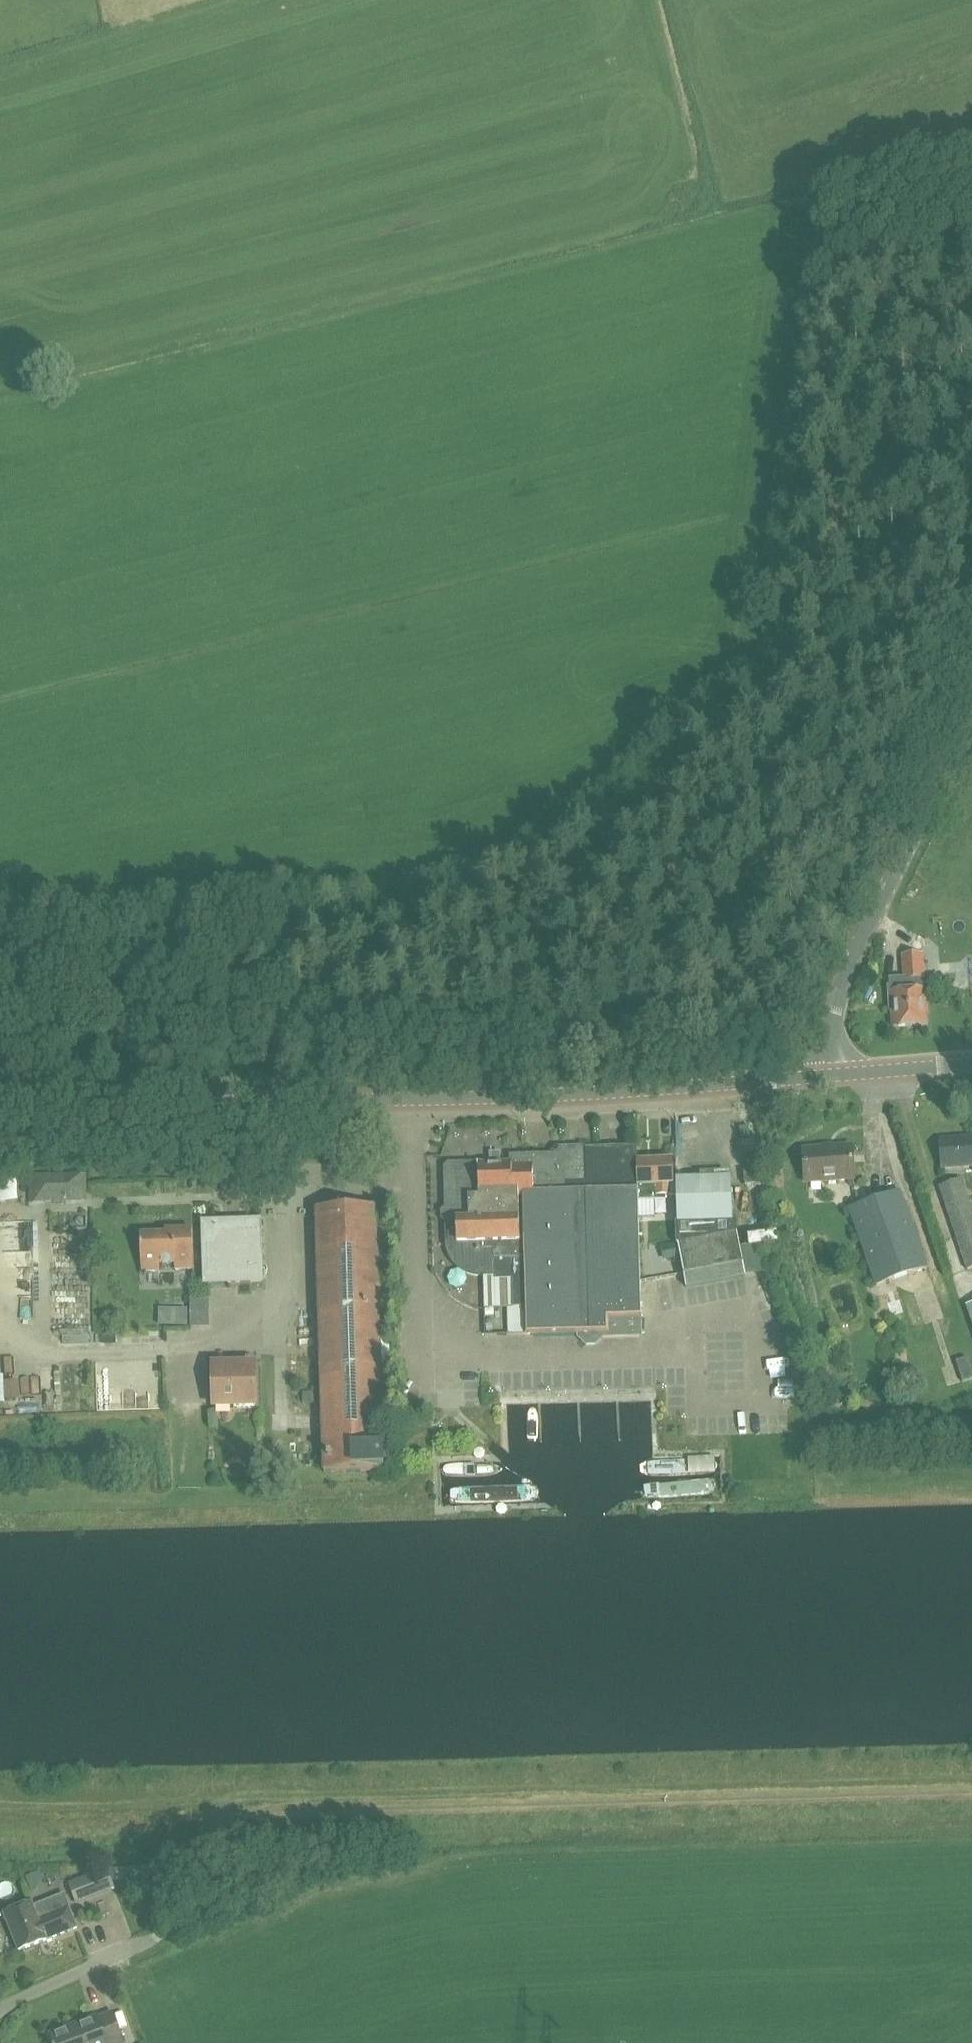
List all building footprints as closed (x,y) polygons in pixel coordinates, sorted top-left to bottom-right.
[(890,975),(893,1027),(928,1025),(926,991),(925,991),(924,979),(925,979),(923,954),(901,955),(902,974),(890,975)] [(941,1141),(942,1168),(971,1166),(971,1139),(941,1141)] [(804,1150),(806,1183),(854,1180),(851,1147),(804,1150)] [(598,1256),(640,1249),(639,1201),(656,1200),(656,1197),(677,1196),(677,1180),(672,1180),(672,1161),(637,1162),(637,1148),(587,1149),(598,1256)] [(580,1338),(587,1344),(595,1344),(601,1338),(641,1337),(641,1319),(642,1319),(640,1249),(598,1256),(587,1149),(560,1150),(555,1156),(510,1157),(510,1164),(501,1164),(500,1153),(489,1153),(490,1164),(449,1165),(446,1169),(447,1207),(441,1212),(442,1222),(446,1225),(447,1248),(449,1258),(454,1266),(463,1273),(475,1278),(495,1277),(495,1280),(512,1279),(513,1307),(526,1307),(529,1334),(580,1333),(580,1338)] [(745,1171),(747,1184),(757,1182),(755,1169),(745,1171)] [(57,1197),(57,1203),(78,1203),(78,1196),(77,1176),(57,1176),(57,1197)] [(677,1180),(677,1196),(678,1225),(676,1225),(676,1239),(677,1244),(677,1245),(679,1245),(681,1257),(687,1287),(744,1277),(736,1234),(735,1223),(732,1223),(730,1178),(677,1180)] [(966,1271),(971,1269),(971,1209),(962,1179),(938,1188),(966,1271)] [(849,1210),(876,1286),(926,1268),(899,1192),(849,1210)] [(316,1210),(324,1473),(384,1471),(381,1357),(376,1208),(316,1210)] [(204,1224),(206,1284),(261,1282),(259,1222),(204,1224)] [(140,1236),(141,1272),(160,1271),(160,1265),(176,1264),(177,1271),(194,1270),(193,1241),(192,1230),(170,1231),(171,1235),(140,1236)] [(776,1233),(748,1237),(749,1247),(760,1245),(760,1246),(778,1244),(776,1233)] [(663,1260),(681,1257),(679,1245),(677,1245),(677,1244),(660,1247),(663,1260)] [(301,1319),(317,1320),(317,1290),(301,1290),(301,1319)] [(167,1313),(167,1327),(188,1327),(188,1313),(167,1313)] [(962,1382),(971,1379),(971,1373),(967,1358),(956,1362),(962,1382)] [(212,1363),(213,1409),(259,1408),(257,1362),(212,1363)] [(303,1394),(303,1406),(315,1406),(315,1394),(303,1394)] [(50,1411),(50,1401),(27,1402),(28,1412),(50,1411)] [(116,1868),(117,1881),(150,1879),(149,1867),(116,1868)] [(67,1883),(77,1906),(115,1890),(106,1868),(67,1883)] [(4,1914),(18,1951),(46,1940),(77,1928),(64,1895),(34,1907),(32,1903),(4,1914)] [(112,2013),(98,2018),(97,2017),(49,2034),(53,2042),(123,2042),(112,2013)]
